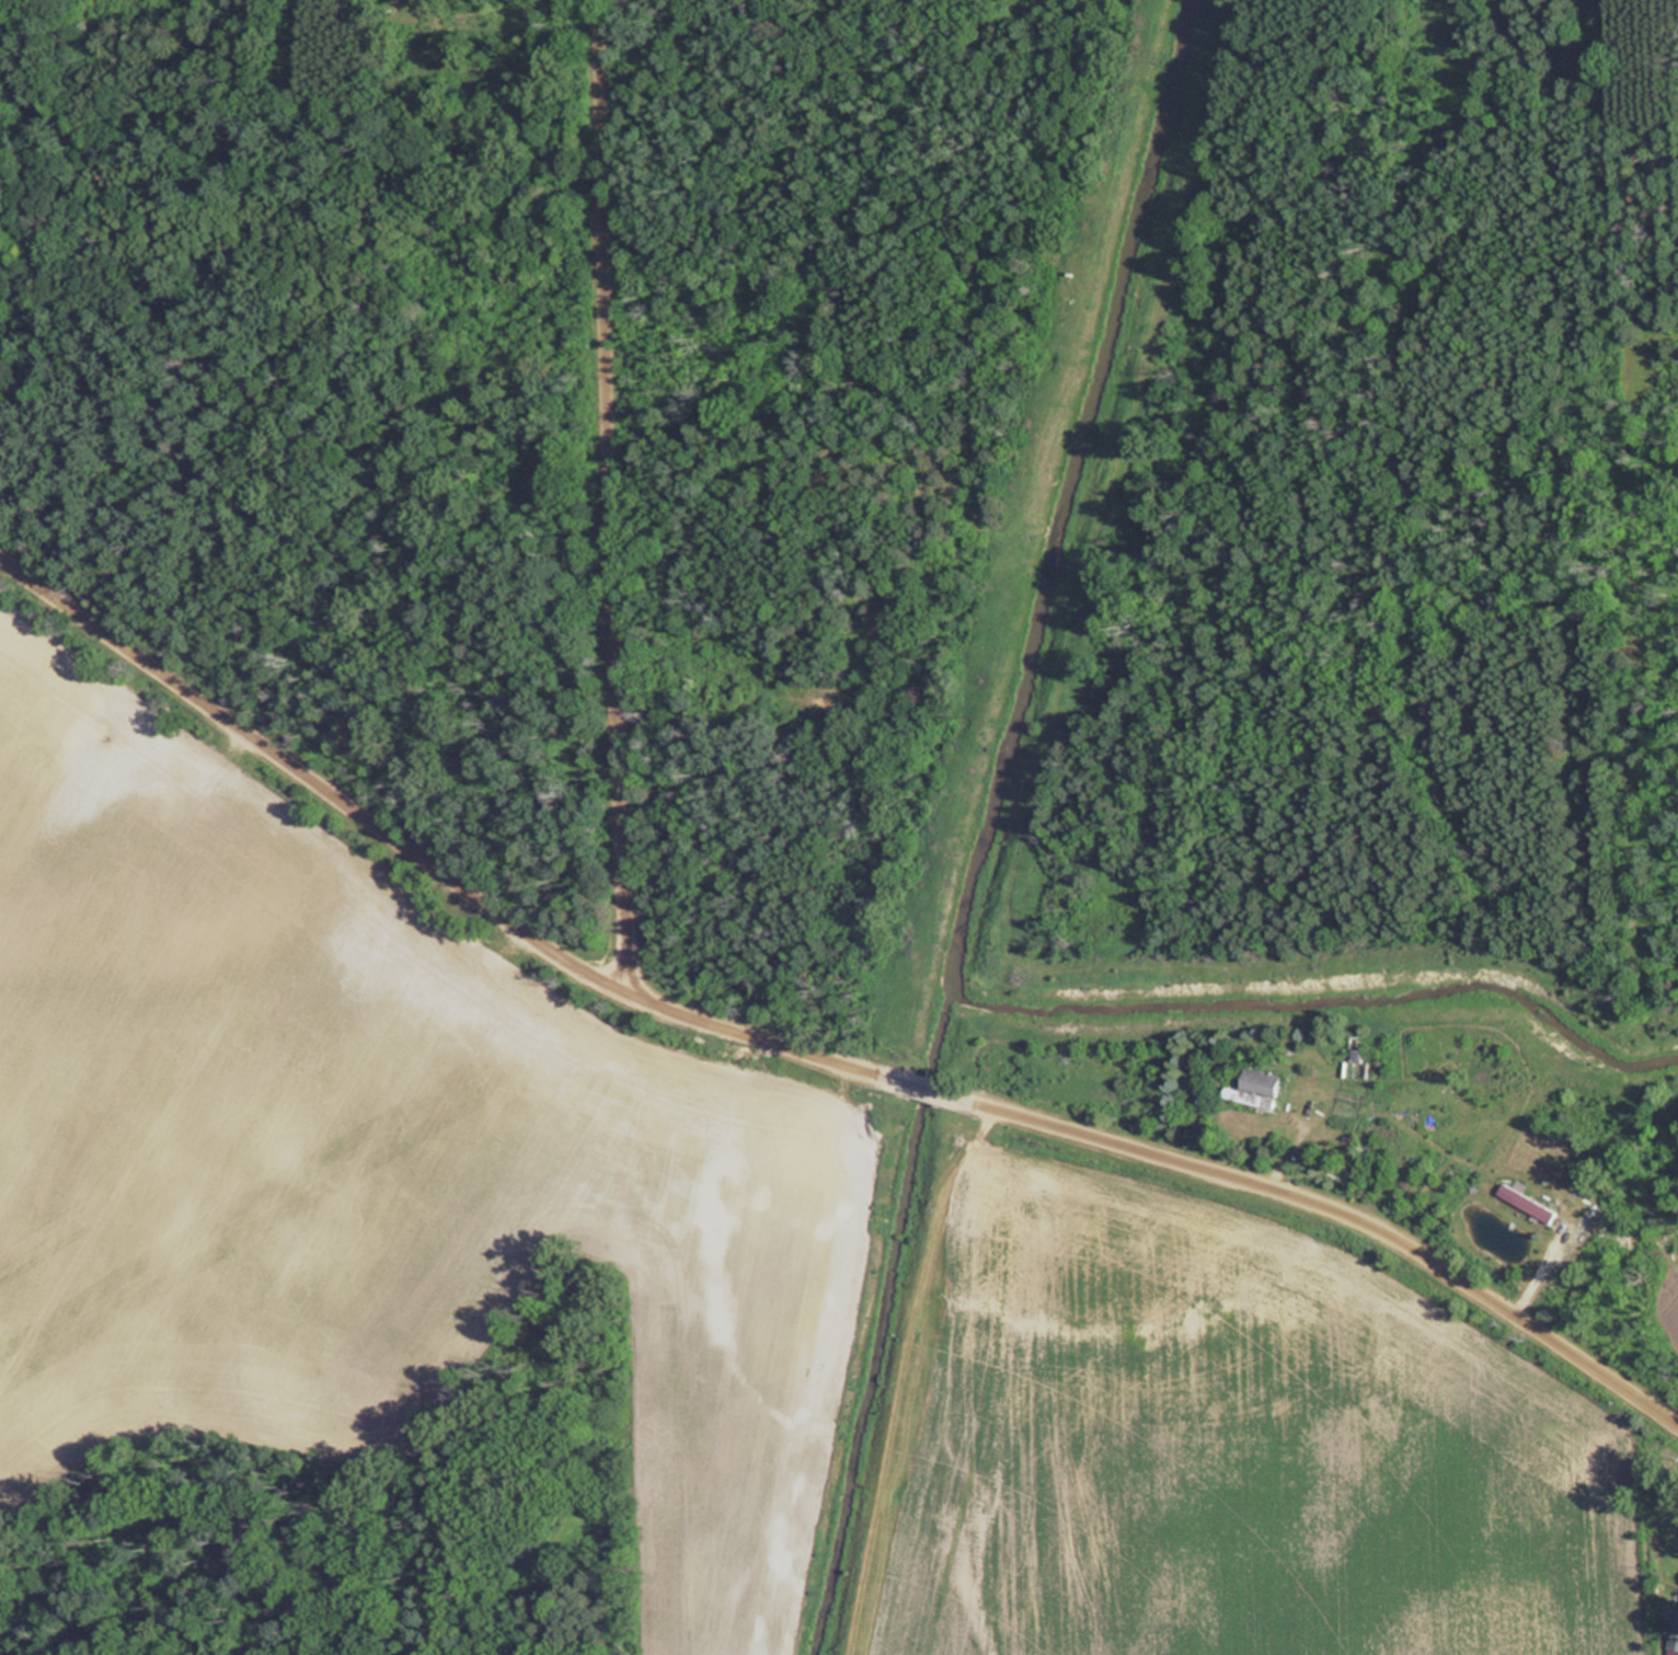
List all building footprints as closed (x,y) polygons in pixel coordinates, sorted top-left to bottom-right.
[(1282,1077),(1246,1068),(1241,1090),(1225,1086),(1223,1098),(1263,1107),(1266,1095),(1277,1098),(1282,1077)] [(1558,1212),(1519,1191),(1515,1200),(1554,1220),(1558,1212)]
